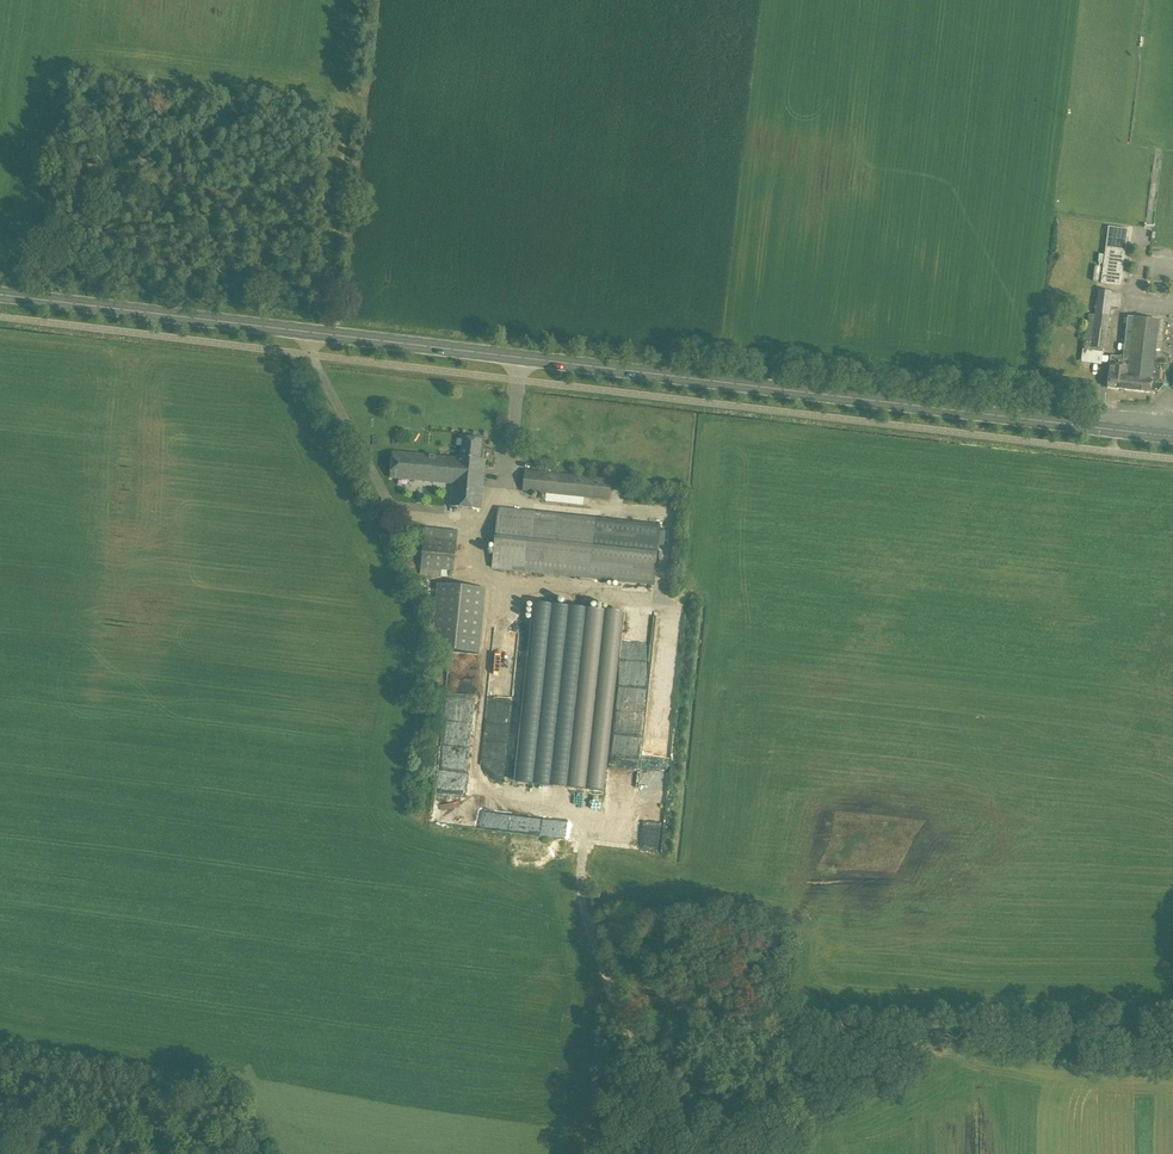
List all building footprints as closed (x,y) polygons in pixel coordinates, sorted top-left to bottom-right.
[(1120,286),(1127,230),(1108,227),(1101,283),(1120,286)] [(1089,276),(1095,262),(1088,258),(1081,273),(1089,276)] [(1118,308),(1120,294),(1098,291),(1097,294),(1083,291),(1083,292),(1075,291),(1073,302),(1082,304),(1081,307),(1095,309),(1094,315),(1088,315),(1084,350),(1082,349),(1081,362),(1101,365),(1103,350),(1104,350),(1110,307),(1118,308)] [(1153,363),(1157,321),(1128,317),(1123,358),(1111,357),(1108,388),(1150,392),(1150,388),(1154,388),(1159,383),(1159,380),(1160,364),(1153,363)] [(453,484),(455,459),(393,453),(391,478),(453,484)] [(610,501),(612,480),(525,471),(522,492),(610,501)] [(654,586),(660,525),(498,508),(491,568),(654,586)] [(453,578),(457,541),(424,538),(420,575),(453,578)] [(479,653),(486,589),(437,584),(431,648),(479,653)] [(533,603),(514,782),(605,791),(623,612),(533,603)] [(632,625),(631,641),(639,642),(641,625),(632,625)] [(492,723),(505,725),(506,717),(492,716),(492,723)] [(496,774),(496,785),(509,785),(509,774),(496,774)]
